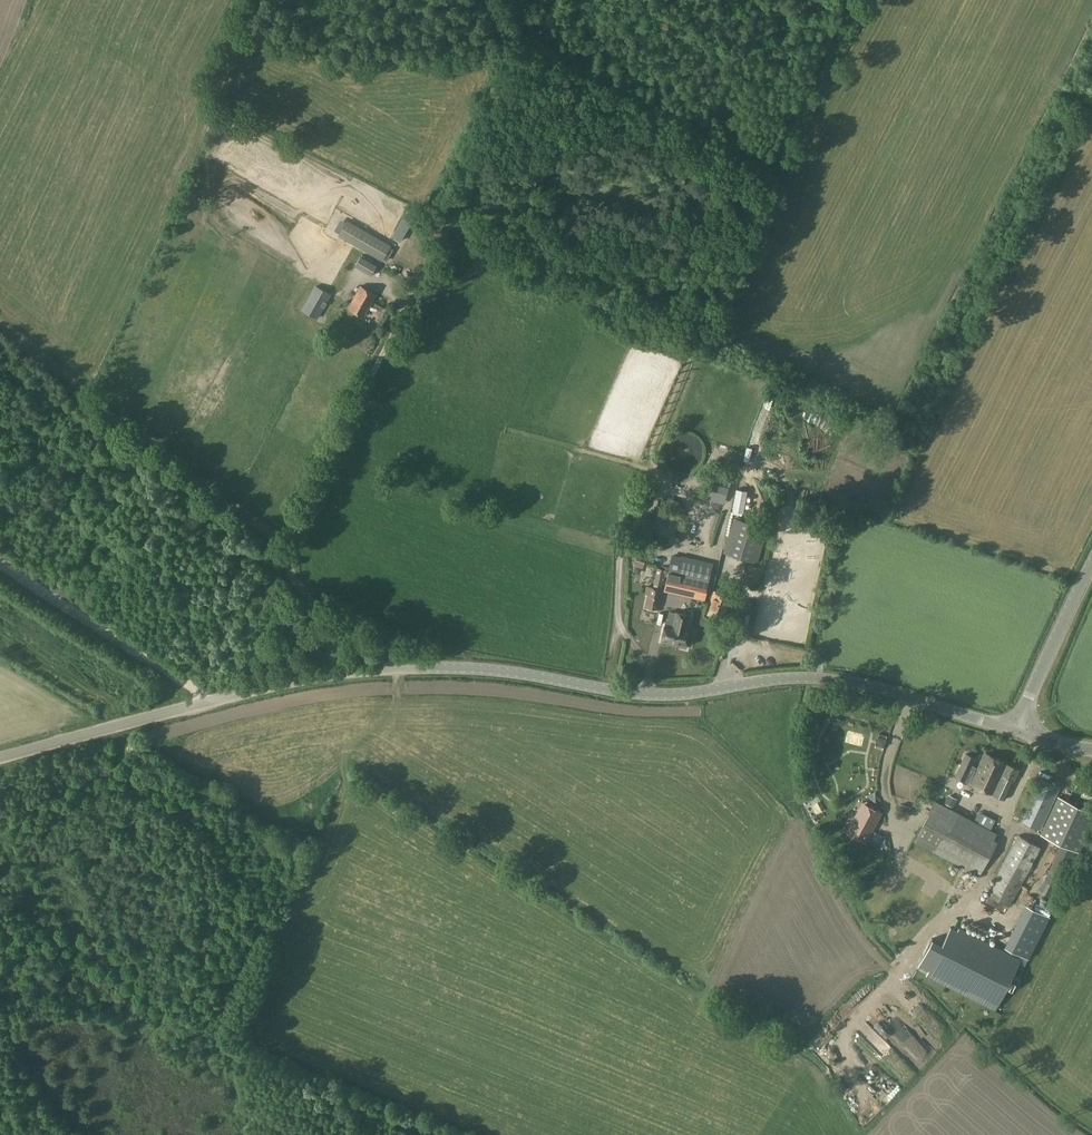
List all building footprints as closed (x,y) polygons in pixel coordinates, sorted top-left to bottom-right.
[(347,219),(338,234),(381,259),(390,244),(347,219)] [(402,225),(397,236),(405,240),(411,229),(402,225)] [(356,266),(370,275),(377,264),(361,256),(356,266)] [(400,267),(406,260),(402,256),(396,264),(400,267)] [(315,284),(301,308),(317,317),(331,293),(315,284)] [(363,316),(376,294),(361,286),(348,307),(363,316)] [(373,303),(370,313),(377,315),(380,306),(373,303)] [(711,469),(708,480),(729,486),(732,476),(711,469)] [(775,482),(775,471),(766,471),(766,482),(775,482)] [(712,495),(711,497),(725,501),(725,499),(729,487),(715,483),(712,495)] [(701,484),(698,492),(704,494),(705,493),(707,486),(701,484)] [(669,498),(667,503),(678,506),(680,502),(669,498)] [(720,522),(727,524),(730,511),(723,509),(720,522)] [(723,551),(723,552),(757,563),(757,562),(768,528),(760,526),(734,518),(723,551)] [(762,520),(760,526),(768,528),(768,527),(770,523),(762,520)] [(672,554),(664,588),(677,591),(705,597),(712,563),(681,555),(680,556),(672,554)] [(642,568),(644,562),(636,560),(634,565),(642,568)] [(747,563),(743,573),(748,582),(756,578),(760,568),(747,563)] [(657,567),(653,588),(661,589),(666,569),(657,567)] [(646,586),(645,594),(648,595),(646,606),(657,608),(661,589),(653,588),(650,587),(646,586)] [(713,602),(709,614),(721,618),(729,596),(728,596),(728,593),(724,592),(723,594),(714,591),(710,601),(713,602)] [(666,623),(662,641),(678,644),(677,646),(686,648),(690,629),(687,628),(690,616),(675,612),(672,625),(666,623)] [(887,736),(879,733),(878,736),(877,736),(875,744),(875,745),(874,748),(882,750),(883,747),(884,747),(886,739),(886,738),(887,736)] [(898,753),(906,754),(908,742),(900,740),(898,753)] [(1004,763),(1004,762),(985,753),(970,783),(1005,799),(1019,769),(1004,763)] [(955,776),(969,782),(976,767),(971,765),(975,758),(966,754),(955,776)] [(1041,830),(1058,795),(1037,785),(1020,821),(1041,830)] [(1058,796),(1041,833),(1079,851),(1091,822),(1091,812),(1058,796)] [(997,833),(978,823),(935,801),(914,842),(979,876),(998,842),(994,840),(997,833)] [(882,812),(866,804),(850,835),(866,843),(882,812)] [(989,827),(993,818),(981,813),(977,822),(989,827)] [(994,881),(991,886),(987,894),(1010,905),(1041,847),(1018,835),(994,880),(994,881)] [(1025,954),(1043,915),(1027,907),(1009,947),(1025,954)] [(999,919),(994,927),(1003,933),(1008,924),(999,919)] [(942,943),(932,938),(918,965),(928,970),(927,973),(997,1008),(1006,989),(1013,992),(1018,982),(1011,979),(1021,959),(983,940),(958,928),(957,930),(950,927),(942,943)] [(902,953),(911,951),(908,942),(900,944),(902,953)] [(979,1000),(969,1004),(972,1011),(982,1006),(979,1000)] [(971,1015),(975,1020),(985,1012),(981,1007),(971,1015)]
